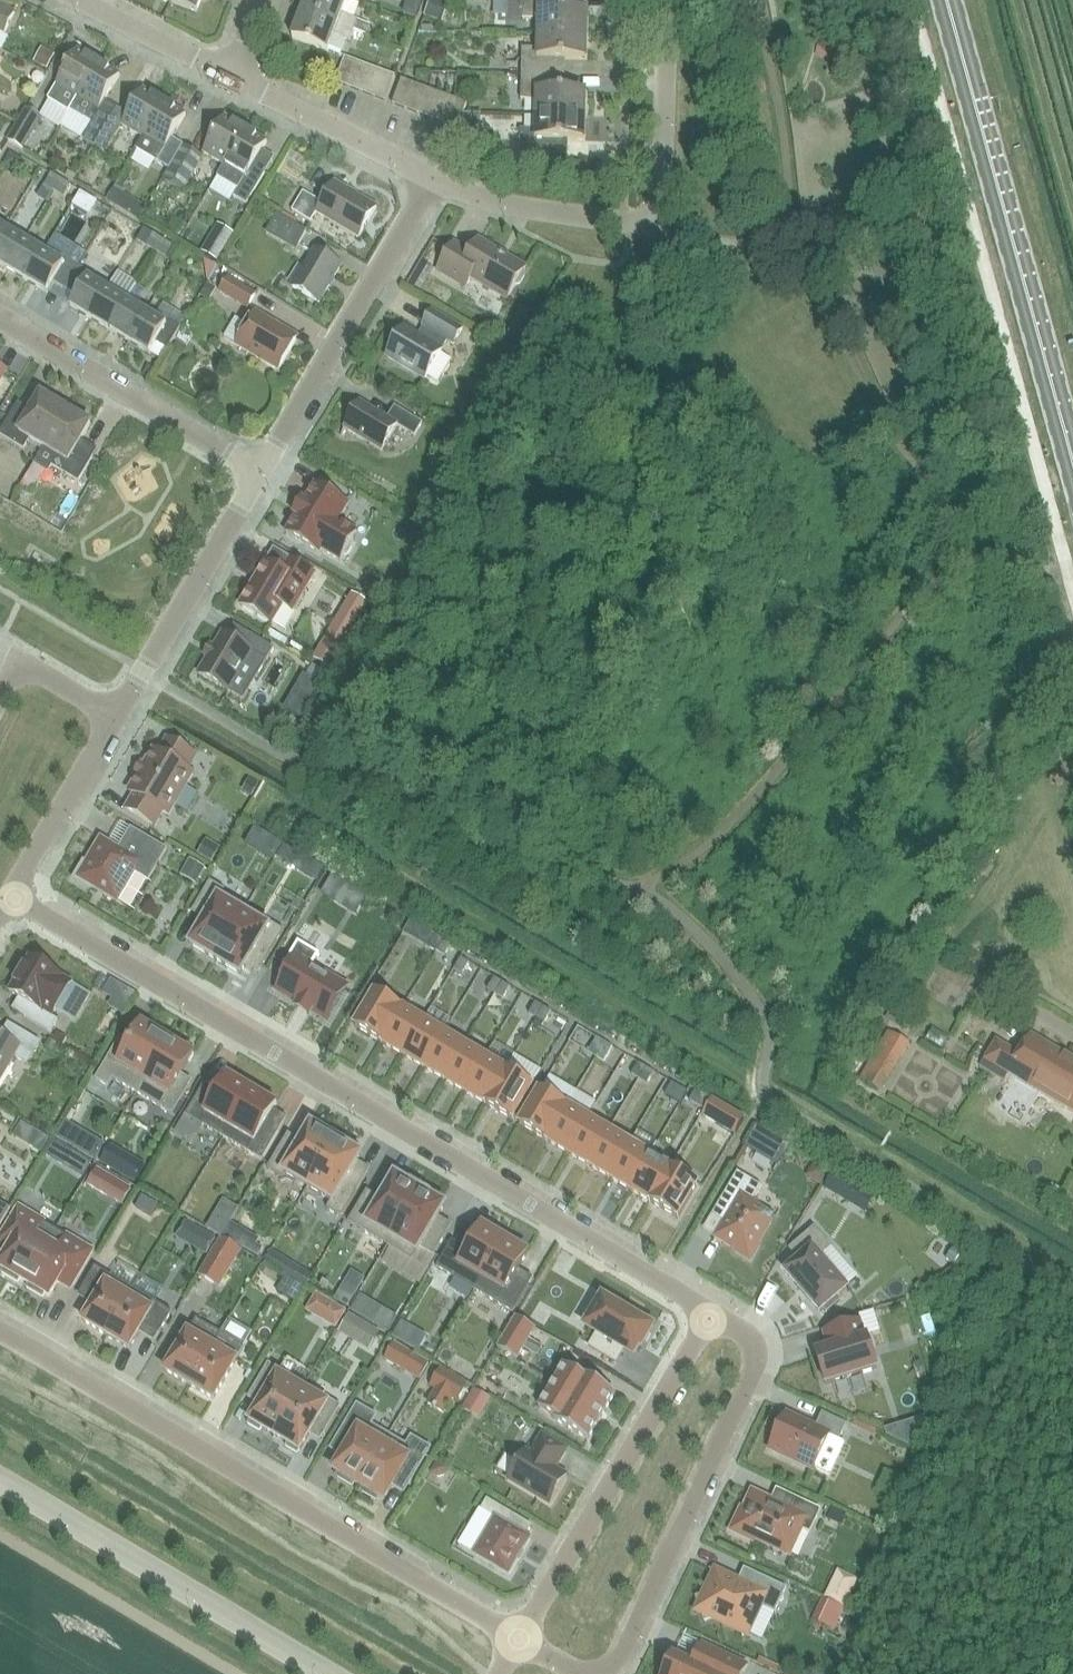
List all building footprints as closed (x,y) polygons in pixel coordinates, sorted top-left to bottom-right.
[(195,12),(200,0),(163,0),(195,12)] [(346,0),(306,0),(301,12),(352,31),(356,21),(341,15),(346,0)] [(558,0),(522,0),(522,20),(536,20),(536,35),(587,36),(587,12),(558,11),(558,0)] [(3,34),(14,13),(0,6),(0,32),(3,34)] [(349,41),(352,31),(301,12),(291,39),(327,52),(333,35),(349,41)] [(586,61),(587,36),(536,35),(536,49),(521,49),(520,75),(556,76),(557,60),(586,61)] [(68,113),(69,111),(98,63),(76,51),(47,100),(56,106),(68,113)] [(347,88),(356,63),(344,58),(334,84),(347,88)] [(116,108),(104,101),(119,76),(98,63),(69,111),(90,123),(81,139),(93,146),(116,108)] [(359,93),(368,68),(356,63),(347,88),(359,93)] [(371,98),(381,73),(368,68),(359,93),(371,98)] [(381,73),(371,98),(384,102),(394,77),(381,73)] [(556,92),(556,76),(520,75),(520,101),(534,101),(534,116),(585,117),(585,93),(556,92)] [(404,110),(413,85),(400,80),(391,105),(404,110)] [(417,114),(426,90),(413,85),(404,110),(417,114)] [(142,138),(164,103),(142,90),(127,115),(116,108),(93,146),(104,153),(121,126),(142,138)] [(430,119),(439,95),(426,90),(417,114),(430,119)] [(443,124),(452,99),(439,95),(430,119),(443,124)] [(452,99),(443,124),(456,129),(465,104),(452,99)] [(135,150),(148,158),(168,170),(183,146),(171,139),(185,115),(164,103),(142,138),(135,150)] [(39,119),(26,111),(8,142),(21,150),(39,119)] [(585,142),(585,117),(534,116),(534,131),(519,130),(518,157),(555,157),(555,141),(585,142)] [(224,166),(245,130),(224,117),(202,153),(224,166)] [(264,173),(252,166),(266,143),(245,130),(224,166),(216,178),(233,197),(245,205),(250,198),(264,173)] [(200,158),(185,148),(164,183),(180,192),(200,158)] [(53,192),(60,180),(51,175),(44,186),(53,192)] [(60,180),(53,192),(63,198),(70,186),(60,180)] [(357,239),(376,208),(334,183),(321,204),(302,193),(291,212),(310,223),(316,214),(357,239)] [(307,231),(276,214),(267,230),(298,247),(307,231)] [(27,237),(7,225),(0,237),(0,266),(7,270),(27,237)] [(202,248),(220,259),(234,236),(216,225),(202,248)] [(155,253),(162,241),(153,235),(146,247),(155,253)] [(26,282),(46,248),(27,237),(7,270),(26,282)] [(162,241),(155,253),(165,258),(172,247),(162,241)] [(453,245),(437,271),(465,288),(471,278),(507,300),(515,286),(520,285),(524,276),(523,272),(525,269),(478,241),(470,254),(453,245)] [(64,290),(78,267),(46,248),(26,282),(46,294),(53,283),(64,290)] [(340,266),(314,251),(292,288),(318,303),(340,266)] [(89,319),(109,286),(78,267),(64,290),(76,297),(69,307),(89,319)] [(219,292),(247,309),(255,296),(227,279),(219,292)] [(109,331),(129,297),(109,286),(89,319),(109,331)] [(128,343),(148,309),(129,297),(109,331),(128,343)] [(148,309),(128,343),(149,355),(155,344),(167,351),(180,328),(148,309)] [(403,328),(386,357),(424,380),(441,351),(440,351),(446,341),(452,345),(462,330),(431,311),(422,327),(423,327),(418,337),(403,328)] [(255,313),(236,346),(260,360),(261,358),(263,359),(265,363),(273,368),(277,367),(279,368),(296,341),(278,330),(279,328),(255,313)] [(65,410),(54,404),(53,399),(47,395),(42,396),(40,395),(26,418),(13,410),(0,432),(0,436),(23,450),(29,439),(43,447),(65,410)] [(381,451),(396,426),(414,436),(422,423),(394,407),(386,419),(359,403),(344,428),(381,451)] [(43,447),(33,464),(43,470),(47,473),(51,467),(78,482),(93,458),(76,448),(81,440),(90,425),(88,424),(87,419),(81,415),(76,416),(65,410),(43,447)] [(337,522),(348,504),(315,484),(304,502),(301,500),(293,515),(296,516),(285,534),(318,554),(321,550),(340,561),(344,555),(347,554),(351,547),(350,544),(357,533),(337,522)] [(376,522),(381,511),(357,502),(353,512),(376,522)] [(292,612),(314,575),(287,559),(280,571),(265,562),(239,605),(271,624),(282,606),(292,612)] [(361,590),(373,597),(382,582),(370,575),(361,590)] [(329,670),(368,604),(352,594),(313,660),(329,670)] [(228,693),(252,653),(266,661),(273,649),(251,635),(244,647),(222,634),(198,674),(228,693)] [(168,815),(192,774),(187,771),(195,757),(167,740),(158,754),(153,751),(128,792),(134,795),(126,809),(154,826),(162,812),(168,815)] [(83,863),(74,880),(90,889),(91,887),(116,902),(133,873),(148,882),(167,850),(136,832),(123,853),(100,839),(85,865),(83,863)] [(207,915),(189,945),(215,960),(245,909),(222,895),(225,891),(209,882),(194,907),(207,915)] [(245,909),(215,960),(240,975),(248,961),(261,969),(283,932),(245,909)] [(435,935),(428,947),(436,952),(443,940),(435,935)] [(443,940),(436,952),(444,956),(451,945),(443,940)] [(319,955),(298,943),(279,975),(284,978),(276,992),(327,1022),(347,987),(312,967),(319,955)] [(51,1018),(71,983),(29,958),(9,993),(30,1005),(23,1017),(50,1033),(57,1021),(51,1018)] [(468,963),(460,958),(453,970),(461,975),(468,963)] [(501,983),(494,978),(487,990),(494,994),(501,983)] [(509,987),(501,983),(494,994),(502,999),(509,987)] [(375,993),(355,1027),(381,1043),(402,1009),(375,993)] [(535,1003),(528,1014),(536,1019),(543,1007),(535,1003)] [(551,1012),(543,1007),(536,1019),(543,1024),(551,1012)] [(402,1009),(381,1043),(402,1056),(422,1022),(402,1009)] [(422,1022),(402,1056),(423,1068),(443,1034),(422,1022)] [(40,1043),(7,1023),(0,1036),(0,1079),(13,1057),(27,1065),(40,1043)] [(115,1045),(95,1080),(107,1087),(112,1079),(136,1093),(167,1040),(142,1025),(126,1052),(115,1045)] [(888,1032),(876,1051),(860,1078),(880,1090),(908,1044),(888,1032)] [(443,1034),(423,1068),(443,1080),(464,1046),(443,1034)] [(1009,1074),(1072,1113),(1072,1061),(1031,1036),(1008,1074),(1009,1074)] [(604,1044),(596,1039),(589,1051),(597,1055),(604,1044)] [(167,1040),(136,1093),(172,1115),(188,1089),(176,1082),(192,1055),(167,1040)] [(612,1048),(604,1044),(597,1055),(605,1060),(612,1048)] [(464,1046),(443,1080),(464,1093),(484,1058),(464,1046)] [(484,1058),(464,1093),(485,1105),(505,1071),(484,1058)] [(646,1068),(638,1063),(631,1075),(638,1080),(646,1068)] [(653,1073),(646,1068),(638,1080),(646,1085),(653,1073)] [(532,1087),(505,1071),(485,1105),(512,1121),(532,1087)] [(215,1095),(202,1087),(185,1115),(223,1138),(251,1090),(227,1076),(215,1095)] [(687,1093),(679,1088),(672,1100),(679,1104),(687,1093)] [(251,1090),(223,1138),(261,1161),(278,1132),(265,1124),(276,1105),(251,1090)] [(566,1107),(540,1091),(519,1125),(546,1141),(566,1107)] [(696,1091),(690,1103),(704,1111),(711,1099),(696,1091)] [(67,1096),(64,1112),(77,1114),(80,1098),(67,1096)] [(587,1119),(566,1107),(546,1141),(567,1154),(587,1119)] [(39,1149),(48,1135),(19,1116),(10,1131),(39,1149)] [(61,1118),(55,1133),(96,1151),(102,1136),(61,1118)] [(608,1132),(587,1119),(567,1154),(588,1166),(608,1132)] [(284,1140),(267,1169),(282,1178),(284,1174),(308,1188),(336,1140),(310,1125),(297,1148),(284,1140)] [(628,1144),(608,1132),(588,1166),(608,1178),(628,1144)] [(336,1140),(308,1188),(331,1202),(326,1210),(341,1219),(356,1193),(343,1185),(361,1155),(359,1154),(361,1151),(347,1142),(345,1146),(336,1140)] [(649,1156),(628,1144),(608,1178),(629,1190),(649,1156)] [(670,1169),(649,1156),(629,1190),(650,1203),(670,1169)] [(82,1181),(121,1202),(132,1181),(93,1160),(82,1181)] [(814,1186),(832,1177),(824,1161),(806,1171),(814,1186)] [(697,1185),(670,1169),(650,1203),(676,1219),(697,1185)] [(737,1173),(717,1206),(730,1213),(715,1238),(735,1250),(734,1253),(750,1263),(760,1246),(757,1245),(774,1216),(756,1205),(752,1202),(761,1187),(737,1173)] [(364,1198),(348,1224),(387,1246),(420,1190),(412,1185),(411,1186),(394,1176),(377,1206),(364,1198)] [(420,1190),(387,1246),(412,1261),(420,1248),(433,1256),(449,1229),(435,1222),(445,1206),(428,1196),(428,1195),(420,1190)] [(10,1209),(0,1203),(0,1226),(10,1209)] [(0,1239),(0,1247),(8,1251),(0,1265),(0,1268),(3,1270),(0,1274),(17,1284),(20,1280),(24,1282),(55,1230),(18,1208),(0,1239)] [(475,1291),(504,1240),(481,1227),(467,1251),(452,1241),(436,1268),(475,1291)] [(831,1248),(814,1228),(788,1250),(799,1262),(785,1273),(819,1313),(823,1310),(825,1314),(840,1301),(837,1298),(846,1290),(819,1258),(831,1248)] [(91,1252),(55,1230),(24,1282),(28,1285),(25,1289),(42,1299),(45,1295),(49,1297),(58,1281),(69,1288),(91,1252)] [(221,1240),(199,1276),(218,1288),(240,1251),(221,1240)] [(528,1287),(513,1278),(527,1254),(504,1240),(475,1291),(513,1313),(528,1287)] [(94,1268),(81,1290),(96,1299),(82,1323),(97,1332),(97,1333),(105,1337),(132,1291),(94,1268)] [(294,1296),(302,1281),(279,1269),(271,1284),(294,1296)] [(332,1325),(344,1306),(314,1286),(302,1305),(332,1325)] [(132,1291),(105,1337),(113,1341),(129,1350),(143,1326),(158,1335),(171,1313),(132,1291)] [(602,1299),(585,1327),(597,1334),(589,1348),(616,1363),(624,1350),(633,1356),(639,1346),(641,1347),(643,1344),(644,1345),(645,1343),(644,1343),(649,1333),(651,1333),(652,1332),(650,1331),(652,1328),(637,1319),(639,1315),(624,1306),(621,1310),(602,1299)] [(344,1317),(326,1344),(349,1359),(366,1332),(344,1317)] [(516,1317),(497,1348),(516,1359),(535,1329),(516,1317)] [(195,1320),(165,1371),(180,1381),(189,1387),(212,1348),(220,1334),(195,1320)] [(212,1348),(189,1387),(197,1391),(213,1400),(243,1348),(251,1334),(228,1321),(220,1334),(212,1348)] [(828,1349),(815,1353),(825,1385),(876,1370),(866,1338),(864,1338),(859,1322),(823,1333),(828,1349)] [(416,1375),(426,1357),(386,1336),(376,1354),(416,1375)] [(267,1364),(250,1394),(261,1401),(247,1425),(259,1432),(261,1429),(274,1436),(302,1389),(278,1375),(280,1371),(267,1364)] [(564,1366),(548,1392),(564,1401),(553,1420),(587,1440),(615,1394),(580,1373),(579,1375),(564,1366)] [(437,1390),(427,1407),(442,1416),(452,1399),(458,1402),(467,1386),(441,1370),(431,1387),(437,1390)] [(459,1405),(477,1414),(489,1392),(471,1382),(459,1405)] [(302,1389),(274,1436),(287,1443),(284,1447),(297,1455),(311,1430),(323,1437),(340,1407),(328,1400),(325,1403),(302,1389)] [(375,1417),(357,1406),(338,1437),(349,1444),(333,1471),(338,1474),(336,1477),(351,1487),(353,1483),(358,1486),(388,1436),(369,1426),(375,1417)] [(786,1414),(769,1450),(812,1470),(828,1436),(839,1440),(846,1425),(822,1413),(815,1428),(786,1414)] [(406,1447),(388,1436),(358,1486),(363,1489),(361,1492),(376,1501),(378,1498),(383,1501),(399,1473),(411,1480),(429,1449),(411,1438),(406,1447)] [(524,1453),(509,1480),(550,1504),(565,1477),(554,1470),(565,1450),(542,1436),(530,1456),(524,1453)] [(742,1509),(731,1531),(753,1542),(755,1538),(788,1554),(800,1529),(809,1533),(819,1511),(798,1501),(792,1513),(752,1494),(745,1510),(742,1509)] [(494,1518),(473,1554),(508,1574),(529,1538),(506,1525),(512,1515),(486,1499),(480,1510),(494,1518)] [(830,1626),(856,1574),(836,1565),(811,1617),(830,1626)] [(715,1573),(705,1594),(695,1597),(699,1608),(697,1610),(700,1612),(704,1622),(714,1618),(746,1633),(758,1606),(774,1614),(786,1589),(753,1573),(747,1587),(715,1573)] [(673,1656),(664,1673),(743,1673),(747,1666),(702,1645),(692,1665),(673,1656)]
